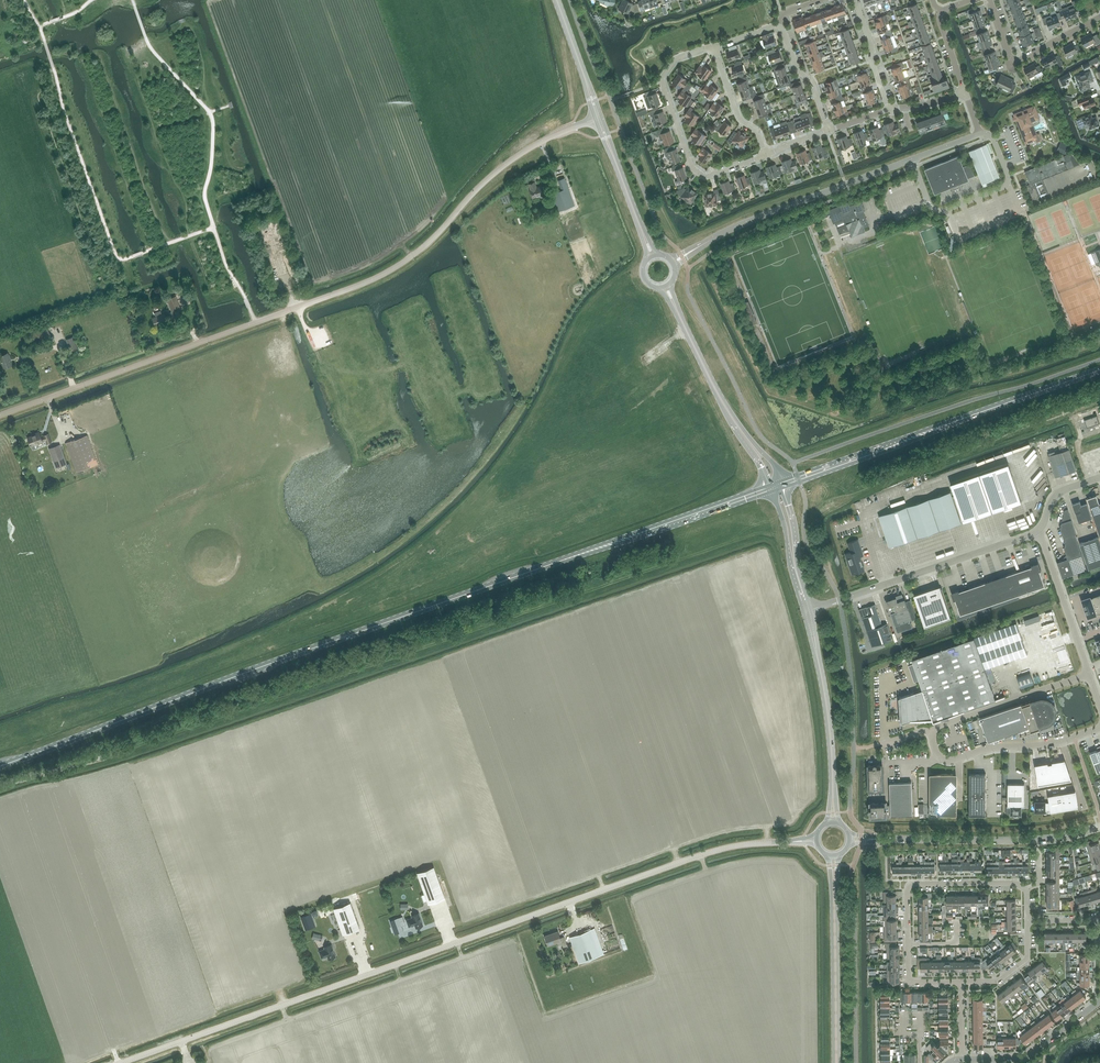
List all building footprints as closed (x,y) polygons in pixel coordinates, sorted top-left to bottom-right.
[(632,4),(630,3),(630,2),(625,0),(623,0),(618,9),(625,12),(626,12),(627,12),(628,12),(628,11),(629,11),(629,10),(635,13),(639,11),(637,4),(632,5),(632,4)] [(638,2),(641,12),(645,11),(644,9),(649,7),(647,0),(641,0),(638,2)] [(1068,6),(1072,18),(1078,16),(1077,14),(1080,13),(1075,0),(1072,1),(1073,4),(1068,6)] [(1019,2),(1014,3),(1009,5),(1010,5),(1011,10),(1021,7),(1020,6),(1021,6),(1019,2)] [(836,12),(845,9),(843,3),(842,4),(834,6),(834,7),(836,12)] [(909,12),(919,9),(917,4),(908,7),(909,12)] [(1066,20),(1072,18),(1068,6),(1059,9),(1060,12),(1062,19),(1065,18),(1066,20)] [(837,17),(836,12),(834,7),(829,9),(832,18),(837,17)] [(1013,16),(1023,12),(1022,12),(1022,8),(1021,8),(1021,7),(1011,10),(1013,16)] [(975,8),(968,10),(969,14),(970,14),(972,20),(983,17),(980,10),(976,11),(975,8)] [(833,21),(832,18),(829,9),(824,11),(827,20),(828,23),(833,21)] [(845,9),(836,12),(840,22),(845,20),(843,15),(847,14),(845,9)] [(911,18),(921,14),(919,9),(909,12),(911,18)] [(828,23),(827,20),(824,11),(819,13),(822,22),(823,25),(828,23)] [(1015,21),(1025,18),(1024,17),(1025,16),(1023,13),(1023,12),(1013,16),(1015,21)] [(1062,19),(1060,12),(1056,13),(1057,16),(1052,18),(1055,27),(1061,25),(1059,20),(1062,19)] [(817,24),(822,22),(819,13),(813,15),(817,24)] [(913,23),(922,20),(921,14),(911,18),(913,23)] [(811,26),(817,24),(813,15),(808,16),(811,26)] [(877,21),(875,22),(877,28),(886,24),(889,24),(886,15),(879,17),(876,18),(877,21)] [(806,28),(811,26),(808,16),(803,18),(805,23),(806,28)] [(805,23),(803,18),(802,17),(793,20),(795,26),(805,23)] [(983,17),(972,20),(975,27),(975,28),(974,28),(975,31),(982,28),(981,25),(985,24),(983,17)] [(1055,27),(1052,18),(1046,20),(1045,17),(1042,18),(1044,25),(1048,24),(1049,29),(1055,27)] [(1017,26),(1026,23),(1026,22),(1026,18),(1025,18),(1015,21),(1017,26)] [(915,28),(924,25),(922,20),(913,23),(915,28)] [(807,29),(806,28),(805,23),(795,26),(798,33),(807,29)] [(1019,32),(1028,28),(1028,27),(1029,27),(1027,24),(1026,23),(1017,26),(1019,32)] [(886,24),(877,28),(879,34),(884,32),(885,35),(892,32),(891,29),(888,30),(886,24)] [(917,33),(926,30),(924,25),(915,28),(917,33)] [(970,33),(969,33),(970,37),(976,35),(977,34),(980,41),(990,38),(988,30),(983,32),(982,28),(975,31),(970,33)] [(1030,33),(1030,29),(1029,29),(1028,28),(1019,32),(1021,37),(1025,35),(1030,33)] [(841,37),(850,34),(849,29),(839,32),(840,35),(841,37)] [(919,39),(928,35),(926,30),(917,33),(919,39)] [(886,38),(881,40),(883,45),(893,42),(891,37),(893,36),(892,32),(885,35),(886,38)] [(769,33),(762,36),(763,39),(766,48),(776,44),(773,36),(771,37),(770,36),(769,33)] [(1025,35),(1029,44),(1034,42),(1033,38),(1032,34),(1031,34),(1031,33),(1030,33),(1025,35)] [(1091,33),(1081,39),(1085,47),(1095,41),(1097,45),(1099,43),(1099,40),(1097,34),(1093,36),(1091,33)] [(843,43),(852,39),(850,34),(841,37),(843,43)] [(928,35),(919,39),(921,44),(930,41),(928,35)] [(1023,46),(1029,44),(1025,35),(1021,37),(1020,37),(1020,38),(1019,38),(1022,42),(1023,46)] [(990,38),(980,41),(982,48),(981,48),(982,52),(989,49),(988,46),(993,44),(990,38)] [(845,48),(854,45),(852,39),(843,43),(845,48)] [(807,50),(817,46),(815,41),(805,44),(807,50)] [(893,42),(883,45),(885,51),(891,49),(892,52),(898,50),(897,47),(894,48),(893,42)] [(923,52),(933,48),(931,43),(922,46),(923,52)] [(1074,46),(1073,43),(1063,48),(1068,56),(1077,51),(1078,53),(1081,51),(1078,44),(1074,46)] [(730,61),(740,57),(737,49),(738,49),(736,45),(728,48),(730,51),(729,52),(727,52),(730,61)] [(847,53),(856,50),(854,45),(845,48),(847,53)] [(809,55),(819,52),(817,46),(807,50),(809,55)] [(925,57),(935,54),(933,48),(923,52),(925,57)] [(777,52),(776,52),(775,49),(765,52),(766,56),(769,55),(772,63),(782,60),(779,51),(777,52)] [(989,49),(982,52),(983,55),(985,55),(987,62),(997,58),(995,51),(990,53),(989,49)] [(849,59),(858,55),(856,50),(847,53),(849,59)] [(811,61),(821,58),(825,56),(825,54),(823,55),(822,51),(819,52),(809,55),(811,61)] [(927,62),(936,59),(935,54),(925,57),(927,62)] [(1055,57),(1053,54),(1042,60),(1046,68),(1057,62),(1060,66),(1063,64),(1058,55),(1055,57)] [(858,55),(849,59),(851,64),(860,61),(858,55)] [(813,67),(823,63),(821,58),(811,61),(813,67)] [(997,58),(987,62),(989,69),(988,69),(990,73),(997,70),(995,67),(1000,65),(997,58)] [(929,67),(938,64),(936,59),(927,62),(929,67)] [(742,64),(741,61),(734,63),(735,66),(735,67),(732,68),(735,76),(738,75),(743,73),(745,73),(742,64)] [(897,67),(891,69),(893,75),(903,71),(902,68),(904,67),(902,62),(896,64),(897,67)] [(823,63),(813,67),(815,72),(825,69),(824,68),(825,67),(823,64),(823,63)] [(776,78),(787,74),(784,67),(781,68),(780,64),(773,67),(774,70),(773,71),(776,78)] [(931,73),(940,70),(938,64),(929,67),(931,73)] [(1034,64),(1024,69),(1028,76),(1030,78),(1036,75),(1037,77),(1043,74),(1039,65),(1036,67),(1034,64)] [(711,70),(704,65),(703,68),(700,65),(695,72),(698,74),(705,79),(711,70)] [(933,78),(942,75),(940,70),(931,73),(933,78)] [(857,82),(859,81),(869,78),(867,72),(861,74),(860,71),(854,73),(857,82)] [(903,71),(893,75),(895,80),(901,79),(902,82),(906,80),(909,79),(907,76),(905,77),(903,71)] [(1081,91),(1090,88),(1088,83),(1094,81),(1090,71),(1077,76),(1076,78),(1081,91)] [(787,85),(786,82),(789,80),(787,74),(776,78),(778,85),(779,84),(780,86),(777,87),(778,89),(787,85)] [(1003,87),(1008,77),(1001,74),(999,78),(996,77),(995,79),(994,80),(993,83),(996,85),(997,84),(1003,87)] [(684,87),(687,83),(688,81),(685,79),(679,75),(673,83),(676,86),(677,85),(680,87),(681,85),(684,87)] [(944,80),(942,75),(933,78),(935,83),(940,82),(944,80)] [(740,90),(749,87),(747,80),(748,80),(747,76),(746,76),(740,79),(741,82),(738,83),(740,90)] [(1008,77),(1003,87),(1010,90),(1009,91),(1012,93),(1016,86),(1012,84),(1014,80),(1008,77)] [(860,91),(866,89),(865,85),(871,83),(869,78),(859,81),(861,87),(859,88),(860,91)] [(827,93),(837,89),(839,88),(836,79),(829,82),(831,85),(825,87),(827,93)] [(903,85),(898,87),(900,92),(912,88),(909,79),(906,80),(902,82),(903,85)] [(935,91),(942,88),(949,86),(947,79),(944,80),(940,82),(935,83),(932,84),(935,91)] [(796,82),(789,84),(791,88),(792,88),(794,94),(803,91),(801,84),(798,85),(796,82)] [(683,89),(678,96),(680,98),(681,99),(680,100),(679,101),(680,102),(682,103),(685,106),(692,97),(688,94),(690,92),(688,91),(691,86),(688,83),(684,89),(683,89)] [(701,92),(700,93),(703,95),(705,93),(712,98),(718,89),(714,87),(712,85),(711,84),(711,85),(710,85),(709,87),(706,85),(703,89),(702,91),(701,92)] [(747,99),(756,96),(757,96),(755,92),(754,93),(752,86),(749,87),(740,90),(743,97),(746,96),(747,99)] [(912,88),(900,92),(902,98),(914,94),(912,88)] [(836,99),(842,97),(841,94),(839,95),(837,89),(827,93),(829,98),(835,96),(836,99)] [(865,99),(875,95),(873,90),(867,92),(866,89),(860,91),(861,94),(863,93),(865,99)] [(653,94),(651,90),(644,93),(646,97),(647,96),(651,107),(660,104),(656,93),(653,94)] [(803,91),(794,94),(797,101),(795,101),(797,105),(799,104),(804,103),(806,102),(805,98),(806,98),(803,91)] [(757,108),(766,104),(763,98),(765,97),(763,94),(757,96),(756,96),(758,100),(754,101),(757,108)] [(875,95),(865,99),(867,104),(865,105),(866,108),(873,106),(871,103),(877,101),(875,95)] [(833,110),(843,107),(841,101),(846,99),(845,96),(842,97),(836,99),(837,102),(831,104),(833,110)] [(1086,100),(1085,97),(1077,100),(1080,105),(1083,104),(1085,108),(1096,104),(1093,98),(1086,100)] [(712,105),(709,109),(708,111),(707,113),(713,117),(715,114),(718,116),(725,107),(718,103),(716,106),(713,103),(712,105)] [(766,104),(757,108),(759,115),(763,113),(764,117),(765,116),(769,115),(773,114),(769,103),(766,104)] [(1040,118),(1035,106),(1014,114),(1026,144),(1036,140),(1037,142),(1040,141),(1041,139),(1039,134),(1037,135),(1031,121),(1039,117),(1039,119),(1040,118)] [(693,125),(699,116),(692,112),(694,109),(690,107),(685,115),(687,117),(687,118),(686,120),(693,125)] [(843,107),(833,110),(835,116),(838,115),(839,118),(848,115),(847,112),(847,111),(845,112),(843,107)] [(920,132),(947,123),(946,120),(950,119),(946,108),(940,110),(942,113),(917,122),(920,132)] [(659,113),(658,109),(649,112),(650,116),(654,115),(656,120),(653,121),(652,122),(654,126),(658,125),(657,124),(666,121),(662,112),(659,113)] [(801,119),(805,128),(812,125),(810,122),(814,121),(811,112),(806,114),(805,113),(801,114),(801,115),(800,116),(801,119)] [(1091,114),(1077,120),(1081,129),(1088,125),(1090,129),(1099,125),(1096,117),(1092,118),(1091,114)] [(798,130),(805,128),(801,119),(795,121),(794,120),(791,121),(793,128),(797,127),(798,130)] [(790,129),(793,128),(791,121),(787,122),(787,121),(780,123),(781,126),(784,135),(791,133),(790,129)] [(723,124),(720,122),(715,129),(718,132),(719,131),(725,135),(731,126),(728,124),(727,125),(725,123),(723,124)] [(889,123),(884,125),(886,129),(887,133),(888,135),(896,132),(897,133),(901,131),(898,123),(894,124),(893,123),(893,122),(892,122),(889,123)] [(777,137),(784,135),(781,126),(774,128),(773,127),(770,128),(772,135),(776,134),(777,137)] [(874,128),(869,130),(873,140),(881,137),(882,137),(883,140),(886,139),(885,136),(884,134),(883,131),(882,129),(879,130),(879,129),(878,128),(878,127),(877,127),(874,128)] [(666,132),(664,128),(656,131),(658,135),(661,141),(663,140),(665,145),(673,142),(673,141),(673,140),(673,139),(672,138),(669,131),(666,132)] [(700,144),(700,143),(702,145),(707,139),(705,138),(706,135),(699,130),(699,131),(696,128),(691,134),(694,136),(694,137),(693,139),(700,144)] [(863,133),(862,133),(861,130),(854,133),(858,144),(866,142),(865,140),(869,139),(866,132),(863,133)] [(733,132),(727,141),(731,143),(733,141),(737,143),(735,146),(739,149),(743,152),(747,146),(744,144),(748,138),(745,136),(746,134),(743,132),(742,133),(739,131),(737,134),(733,132)] [(847,139),(846,136),(838,139),(841,149),(850,146),(853,145),(851,138),(847,139)] [(720,151),(722,148),(714,142),(712,145),(720,151)] [(982,184),(999,177),(992,159),(993,155),(990,154),(986,144),(969,151),(979,175),(982,184)] [(1064,144),(1060,152),(1065,154),(1069,146),(1064,144)] [(817,146),(812,148),(816,158),(820,157),(821,160),(826,158),(825,156),(828,155),(828,153),(826,148),(825,147),(822,148),(821,147),(821,146),(821,145),(820,145),(819,145),(817,146)] [(671,146),(664,149),(665,153),(668,159),(670,158),(671,163),(680,160),(676,149),(672,150),(671,146)] [(706,150),(702,147),(698,154),(701,156),(699,158),(706,163),(712,154),(706,149),(706,150)] [(806,153),(805,150),(797,153),(800,164),(809,161),(809,160),(812,159),(810,152),(806,153)] [(1080,164),(1071,153),(1069,154),(1032,168),(1025,172),(1030,184),(1027,185),(1034,202),(1099,176),(1092,159),(1080,164)] [(963,166),(959,155),(925,169),(935,194),(948,188),(951,189),(952,187),(959,184),(961,185),(962,183),(969,180),(968,178),(975,176),(970,164),(963,166)] [(792,161),(791,161),(790,159),(782,162),(786,172),(794,169),(798,167),(795,160),(792,161)] [(777,167),(776,167),(775,164),(767,167),(770,177),(779,175),(779,174),(782,173),(780,166),(777,167)] [(678,165),(671,168),(672,171),(675,170),(678,180),(676,181),(677,186),(685,183),(683,179),(686,178),(682,168),(679,169),(678,165)] [(755,171),(751,173),(755,184),(762,181),(763,182),(767,181),(764,171),(761,172),(760,171),(760,170),(758,170),(756,171),(755,171)] [(745,178),(744,175),(737,178),(740,188),(748,186),(747,185),(751,184),(749,177),(745,178)] [(558,211),(574,205),(564,178),(558,180),(561,191),(552,194),(558,211)] [(730,184),(729,183),(728,181),(721,183),(725,194),(732,191),(736,189),(733,183),(730,184)] [(537,187),(535,182),(528,184),(530,190),(532,198),(544,193),(542,186),(537,187)] [(690,190),(688,188),(685,191),(682,188),(677,190),(678,195),(690,203),(696,194),(693,192),(694,191),(691,189),(690,190)] [(722,199),(718,190),(714,192),(714,194),(712,194),(712,193),(708,194),(708,195),(705,195),(706,206),(717,205),(716,201),(722,199)] [(822,211),(816,214),(816,215),(818,220),(825,217),(828,216),(828,215),(830,214),(832,219),(834,223),(835,223),(837,228),(840,234),(849,230),(852,237),(865,232),(863,228),(869,226),(863,211),(865,211),(861,201),(850,206),(849,202),(839,206),(828,210),(826,211),(826,210),(822,211)] [(1091,253),(1095,263),(1096,264),(1097,265),(1098,265),(1099,265),(1099,249),(1091,253)] [(172,311),(181,308),(177,296),(168,300),(172,311)] [(162,315),(161,310),(155,313),(156,317),(153,318),(155,326),(167,321),(165,314),(162,315)] [(36,343),(51,337),(47,326),(31,332),(36,343)] [(70,351),(78,349),(73,337),(66,339),(70,351)] [(12,365),(8,353),(0,356),(0,357),(4,368),(12,365)] [(1099,423),(1097,415),(1084,419),(1087,427),(1099,423)] [(41,437),(39,433),(27,437),(30,445),(46,441),(47,444),(51,442),(48,434),(44,435),(45,436),(41,437)] [(77,472),(98,464),(88,435),(67,442),(77,472)] [(1056,477),(1076,470),(1065,436),(1056,439),(1061,452),(1048,456),(1056,477)] [(65,464),(67,463),(60,445),(50,449),(56,467),(65,464)] [(1021,502),(1008,463),(950,483),(963,521),(1021,502)] [(889,547),(961,522),(950,491),(879,516),(889,547)] [(1089,506),(1099,502),(1096,495),(1087,498),(1089,506)] [(1081,505),(1080,501),(1072,504),(1075,512),(1079,523),(1092,518),(1087,503),(1081,505)] [(1099,502),(1089,506),(1099,537),(1099,503),(1099,502)] [(1063,538),(1075,534),(1076,533),(1068,509),(1064,510),(1060,529),(1063,538)] [(1087,569),(1082,554),(1075,534),(1063,538),(1065,543),(1064,548),(1067,559),(1057,562),(1062,578),(1087,569)] [(1098,537),(1098,536),(1096,537),(1096,538),(1082,542),(1080,542),(1080,543),(1088,569),(1099,565),(1099,542),(1098,537)] [(863,554),(862,550),(858,539),(847,543),(851,551),(845,553),(852,574),(865,570),(860,555),(863,554)] [(1031,565),(960,591),(959,590),(952,592),(955,599),(956,599),(961,614),(1044,584),(1039,569),(1040,569),(1038,562),(1031,564),(1031,565)] [(925,626),(951,617),(939,586),(914,595),(925,626)] [(1093,596),(1093,597),(1090,598),(1090,597),(1082,600),(1082,599),(1082,600),(1084,607),(1083,607),(1085,611),(1088,617),(1088,618),(1088,617),(1096,615),(1096,613),(1099,612),(1099,613),(1099,594),(1093,596)] [(903,600),(901,595),(886,600),(897,632),(913,627),(910,621),(917,618),(910,600),(906,601),(905,599),(903,600)] [(882,625),(875,604),(866,607),(865,607),(859,609),(862,619),(863,619),(872,646),(892,639),(887,623),(882,625)] [(995,699),(974,637),(912,659),(923,690),(900,697),(902,723),(912,719),(913,722),(917,721),(917,719),(932,718),(933,721),(1005,697),(1005,696),(995,699)] [(1016,677),(1020,689),(1025,687),(1034,684),(1030,673),(1016,677)] [(1030,727),(1019,731),(1020,735),(1038,729),(1040,728),(1039,726),(1046,724),(1050,721),(1054,717),(1055,713),(1054,708),(1051,703),(1049,701),(1044,699),(1038,700),(1031,703),(1030,701),(1021,704),(1030,727)] [(988,742),(1019,731),(1030,727),(1021,704),(980,718),(988,742)] [(1097,748),(1098,750),(1096,750),(1090,753),(1097,772),(1099,771),(1099,747),(1097,748)] [(1039,785),(1071,779),(1065,760),(1053,762),(1053,763),(1051,764),(1051,762),(1049,763),(1049,764),(1048,764),(1047,763),(1035,765),(1039,785)] [(957,814),(957,779),(952,773),(931,773),(930,774),(930,806),(929,806),(929,815),(938,815),(956,815),(957,814)] [(986,814),(986,774),(969,774),(969,814),(969,815),(985,815),(986,815),(987,815),(987,814),(986,814)] [(890,805),(891,816),(913,815),(911,782),(889,783),(890,805)] [(1021,814),(1021,806),(1024,806),(1024,784),(1007,783),(1007,805),(1007,806),(1010,806),(1010,814),(1021,814)] [(1049,803),(1051,810),(1051,812),(1078,807),(1075,791),(1070,792),(1070,794),(1059,794),(1048,795),(1049,803)] [(1051,810),(1049,803),(1045,802),(1035,802),(1035,812),(1045,812),(1045,810),(1051,810)] [(891,816),(890,805),(886,805),(886,803),(870,803),(870,809),(869,809),(868,810),(868,811),(868,812),(869,812),(870,813),(871,818),(887,817),(887,816),(891,816)] [(1088,851),(1099,848),(1099,847),(1098,842),(1096,842),(1095,839),(1086,842),(1088,851)] [(1047,857),(1059,857),(1059,848),(1050,848),(1050,851),(1047,851),(1047,857)] [(1093,856),(1099,854),(1099,848),(1088,851),(1090,857),(1093,856)] [(1099,860),(1099,854),(1093,856),(1090,857),(1092,862),(1099,860)] [(1092,862),(1092,865),(1096,864),(1098,870),(1099,870),(1099,860),(1092,862)] [(428,904),(445,898),(434,867),(417,872),(419,878),(428,904)] [(1047,869),(1047,878),(1059,878),(1059,869),(1047,869)] [(1059,878),(1047,878),(1047,888),(1060,888),(1059,878)] [(1092,903),(1097,901),(1094,889),(1092,890),(1093,893),(1089,894),(1092,903)] [(884,901),(887,901),(896,901),(896,891),(884,892),(884,901)] [(1092,903),(1089,894),(1088,891),(1083,892),(1086,904),(1092,903)] [(1080,906),(1086,904),(1083,892),(1080,893),(1081,896),(1074,898),(1076,905),(1079,904),(1080,906)] [(919,903),(928,902),(928,899),(930,899),(930,897),(932,897),(932,893),(919,893),(919,896),(919,903)] [(1056,900),(1047,900),(1047,906),(1050,906),(1050,909),(1060,909),(1059,909),(1059,906),(1060,905),(1060,900),(1056,900)] [(343,934),(359,928),(350,902),(333,908),(343,934)] [(884,916),(896,916),(896,911),(898,911),(898,907),(896,907),(884,907),(884,916)] [(311,927),(309,919),(313,918),(311,913),(301,916),(305,930),(311,927)] [(423,925),(419,913),(411,916),(412,918),(406,920),(408,927),(414,925),(415,928),(416,927),(418,928),(419,928),(420,927),(421,927),(422,925),(423,925)] [(403,931),(402,926),(400,922),(404,920),(403,916),(390,921),(395,934),(403,931)] [(884,926),(897,926),(896,916),(884,916),(884,926)] [(579,963),(604,954),(594,928),(569,937),(579,963)] [(560,938),(558,931),(544,936),(548,945),(561,940),(563,947),(567,946),(564,937),(560,938)] [(898,932),(884,932),(884,941),(897,941),(897,938),(898,938),(898,932)] [(920,942),(932,941),(932,932),(920,932),(920,942)] [(1003,945),(1011,955),(1016,951),(1014,949),(1017,947),(1013,942),(1007,946),(1005,944),(1003,945)] [(887,952),(899,952),(899,946),(897,946),(897,943),(885,943),(885,948),(887,948),(887,952)] [(336,956),(331,945),(324,947),(324,949),(319,951),(321,958),(327,956),(328,959),(329,959),(330,959),(332,959),(333,959),(334,958),(335,957),(336,956)] [(1006,959),(1011,955),(1003,945),(1001,947),(1004,949),(1001,951),(1006,959)] [(997,966),(1002,962),(994,952),(993,951),(991,953),(992,955),(990,956),(997,966)] [(1006,959),(1001,951),(998,954),(996,951),(994,952),(1002,962),(1006,959)] [(986,969),(983,961),(982,958),(981,958),(981,957),(974,957),(975,970),(981,970),(981,969),(986,969)] [(927,971),(927,958),(918,958),(918,962),(918,968),(921,968),(921,971),(927,971)] [(997,966),(991,959),(989,961),(987,958),(983,961),(986,969),(987,969),(990,967),(992,970),(997,966)] [(1038,964),(1045,973),(1046,972),(1045,970),(1048,967),(1043,961),(1038,964)] [(1043,975),(1045,973),(1038,964),(1033,968),(1038,975),(1041,973),(1043,975)] [(1035,977),(1038,975),(1033,968),(1028,972),(1035,981),(1037,979),(1035,977)] [(1033,982),(1035,981),(1028,972),(1023,975),(1029,982),(1032,980),(1033,982)] [(887,986),(891,985),(897,985),(897,982),(900,982),(900,976),(887,976),(887,978),(887,986)] [(1024,991),(1026,990),(1025,988),(1023,986),(1026,984),(1021,977),(1016,981),(1023,990),(1024,991)] [(1021,991),(1023,990),(1016,981),(1012,984),(1017,991),(1020,989),(1021,991)] [(1015,999),(1017,997),(1016,995),(1014,993),(1017,991),(1012,984),(1007,988),(1014,997),(1013,997),(1015,999)] [(1012,998),(1013,997),(1014,997),(1007,988),(1002,991),(1007,998),(1010,996),(1012,998)] [(1040,998),(1045,994),(1041,989),(1036,992),(1040,998)] [(1073,991),(1081,1001),(1086,997),(1083,993),(1081,990),(1080,990),(1077,992),(1075,989),(1073,991)] [(1004,1000),(1007,998),(1002,991),(997,995),(1004,1004),(1006,1003),(1004,1000)] [(1076,1005),(1081,1001),(1073,991),(1071,992),(1074,995),(1071,997),(1076,1005)] [(1076,1005),(1071,997),(1068,1000),(1066,997),(1064,998),(1071,1008),(1076,1005)] [(1067,1012),(1071,1008),(1064,998),(1062,1000),(1064,1002),(1061,1005),(1067,1012)] [(1067,1012),(1061,1005),(1058,1007),(1056,1004),(1054,1006),(1062,1016),(1067,1012)] [(1057,1019),(1062,1016),(1054,1006),(1052,1007),(1054,1010),(1051,1012),(1057,1019)] [(1042,1015),(1050,1025),(1055,1021),(1049,1014),(1046,1016),(1044,1013),(1042,1015)] [(1020,1024),(1024,1021),(1021,1018),(1020,1015),(1016,1018),(1018,1021),(1020,1024)] [(1045,1029),(1050,1025),(1042,1015),(1040,1016),(1042,1019),(1039,1021),(1045,1029)] [(1045,1029),(1039,1021),(1036,1023),(1034,1021),(1032,1022),(1040,1032),(1045,1029)] [(1035,1036),(1040,1032),(1032,1022),(1031,1024),(1033,1026),(1030,1029),(1035,1036)] [(1025,1028),(1023,1030),(1030,1040),(1035,1036),(1030,1029),(1027,1031),(1025,1028)] [(1030,1040),(1023,1030),(1021,1031),(1023,1034),(1020,1036),(1026,1043),(1030,1040)] [(939,1044),(946,1051),(949,1048),(949,1039),(940,1039),(940,1043),(939,1044)] [(946,1051),(939,1044),(938,1046),(932,1041),(929,1044),(941,1056),(946,1051)] [(937,1060),(941,1056),(929,1044),(926,1047),(931,1052),(930,1054),(937,1060)] [(937,1060),(930,1054),(929,1055),(924,1055),(924,1062),(934,1062),(937,1060)]
